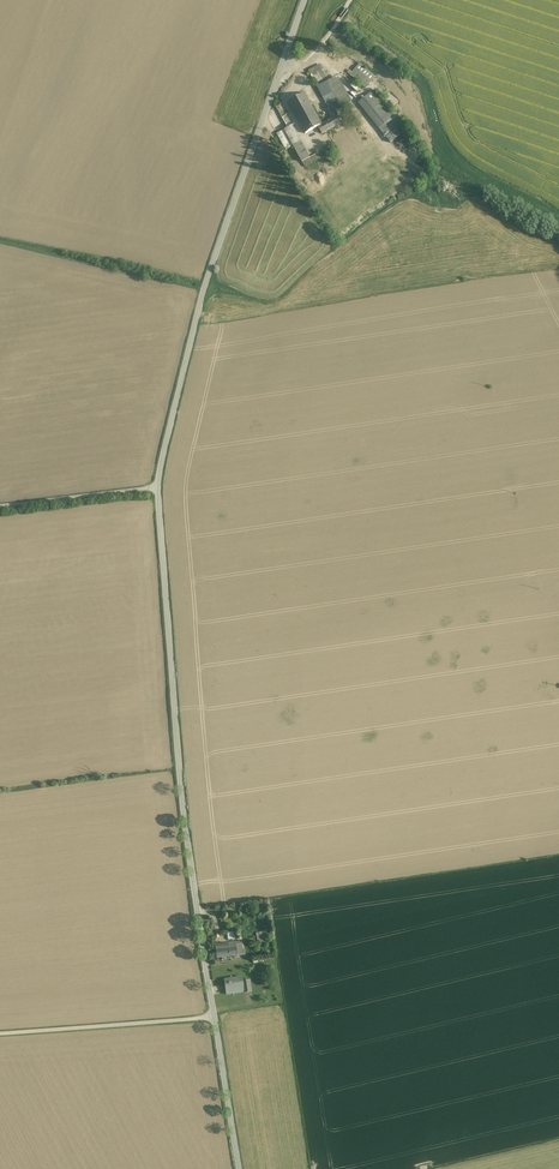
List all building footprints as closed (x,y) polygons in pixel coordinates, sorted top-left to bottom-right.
[(360,63),(354,70),(369,83),(375,77),(360,63)] [(328,77),(321,64),(315,67),(322,80),(328,77)] [(322,80),(315,67),(308,71),(315,83),(322,80)] [(369,83),(354,70),(353,72),(350,69),(348,72),(366,87),(369,83)] [(352,101),(338,76),(327,82),(341,107),(352,101)] [(327,82),(317,87),(331,112),(335,110),(341,107),(327,82)] [(395,115),(375,90),(359,103),(379,128),(395,115)] [(322,124),(304,94),(288,103),(306,134),(318,128),(317,127),(322,124)] [(331,112),(328,113),(332,119),(324,123),(329,131),(342,123),(335,110),(331,112)] [(395,115),(379,128),(391,143),(407,130),(395,115)] [(322,124),(317,127),(318,128),(322,135),(329,131),(324,123),(322,124)] [(304,147),(292,125),(284,129),(293,146),(296,152),(304,147)] [(293,146),(284,129),(277,133),(286,150),(293,146)] [(304,147),(296,152),(302,163),(305,162),(311,158),(310,157),(304,147)] [(319,159),(316,154),(310,157),(311,158),(305,162),(307,165),(319,159)] [(267,931),(261,932),(256,933),(257,940),(267,939),(267,937),(271,937),(269,924),(267,924),(269,934),(268,934),(267,931)] [(242,941),(235,942),(237,956),(245,955),(244,950),(243,950),(242,941)] [(235,942),(215,944),(216,949),(215,949),(216,958),(237,956),(235,942)] [(242,977),(224,980),(226,990),(244,988),(242,977)]
